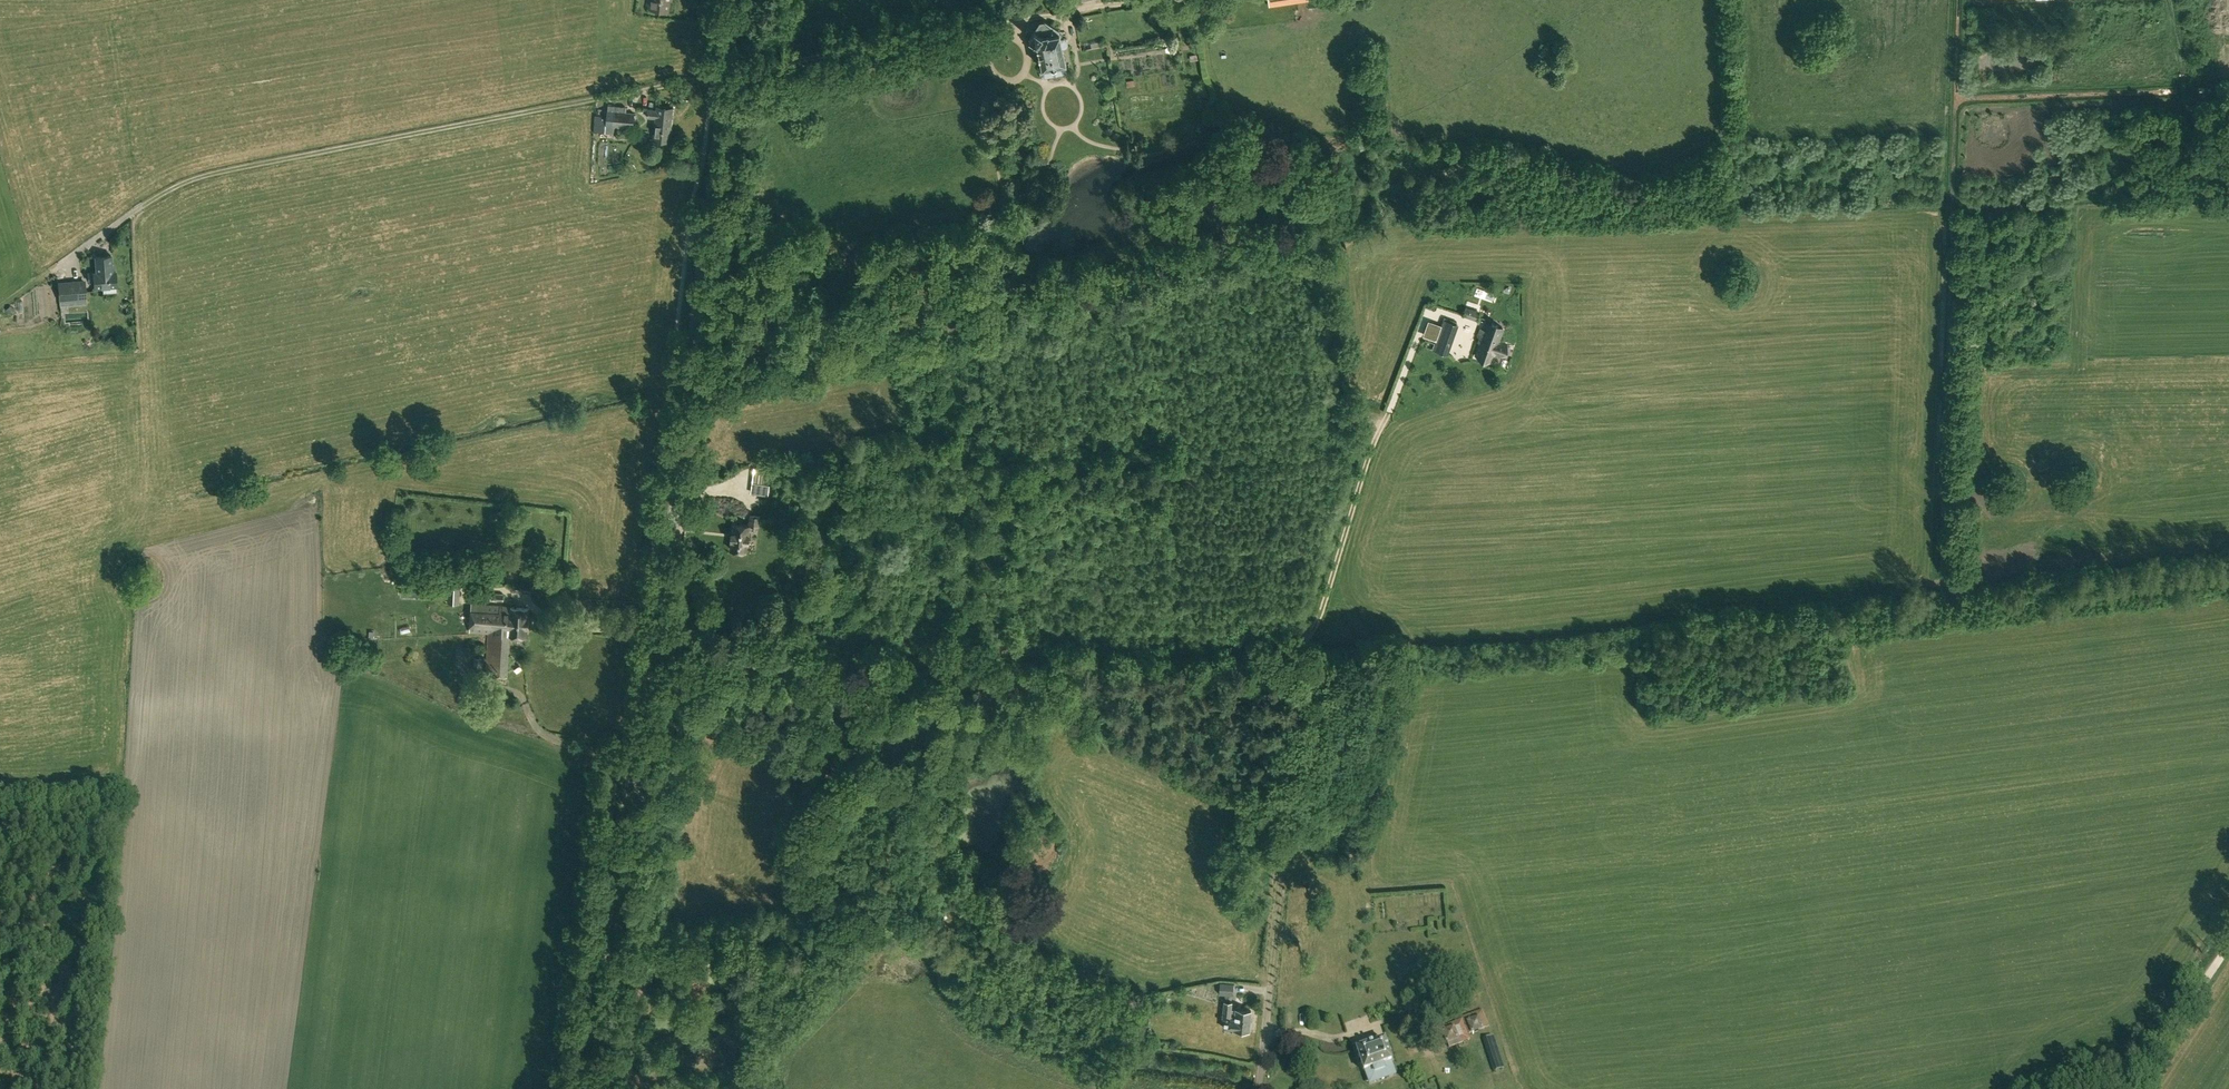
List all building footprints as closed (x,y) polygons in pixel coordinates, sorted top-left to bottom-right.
[(653,9),(669,10),(670,0),(654,0),(653,9)] [(1061,37),(1060,29),(1046,21),(1041,22),(1030,37),(1038,42),(1043,67),(1045,76),(1068,72),(1066,62),(1067,62),(1064,48),(1066,47),(1068,44),(1067,39),(1064,37),(1061,37)] [(649,110),(648,117),(657,118),(654,139),(670,141),(670,135),(672,135),(672,129),(671,128),(674,107),(658,105),(658,111),(649,110)] [(614,126),(634,127),(635,113),(623,112),(623,109),(616,109),(616,111),(608,111),(607,118),(599,117),(597,130),(613,133),(614,126)] [(118,286),(117,271),(115,272),(115,270),(113,270),(112,256),(97,257),(98,271),(87,272),(88,281),(95,281),(96,288),(118,286)] [(86,297),(85,283),(67,284),(69,299),(86,297)] [(1478,319),(1481,311),(1474,308),(1474,305),(1467,303),(1463,314),(1478,319)] [(6,310),(11,315),(15,311),(9,306),(6,310)] [(1448,347),(1456,324),(1443,320),(1435,343),(1448,347)] [(1479,339),(1473,356),(1489,362),(1491,354),(1500,357),(1504,345),(1495,342),(1500,329),(1484,324),(1482,331),(1478,330),(1475,337),(1479,339)] [(752,515),(750,525),(760,526),(761,517),(752,515)] [(749,542),(750,534),(749,534),(749,533),(750,525),(735,522),(733,532),(732,531),(731,538),(731,539),(732,539),(731,548),(746,551),(748,542),(749,542)] [(449,584),(448,602),(460,603),(461,586),(460,586),(460,576),(446,575),(445,584),(449,584)] [(472,631),(489,632),(486,673),(508,675),(511,634),(512,619),(504,619),(505,606),(474,604),(472,631)] [(530,608),(505,606),(504,619),(512,619),(511,634),(528,636),(530,608)] [(441,646),(442,628),(429,628),(428,645),(441,646)] [(474,670),(483,671),(483,658),(475,657),(474,670)] [(1412,903),(1404,903),(1404,912),(1412,912),(1412,903)] [(2136,984),(2149,978),(2144,967),(2131,973),(2136,984)] [(1233,995),(1233,989),(1234,983),(1220,982),(1219,994),(1233,995)] [(1225,1018),(1224,1027),(1235,1028),(1235,1029),(1250,1031),(1252,1010),(1236,1009),(1235,1015),(1232,1014),(1233,1003),(1224,1002),(1223,1018),(1225,1018)] [(1484,1008),(1461,1015),(1439,1023),(1448,1047),(1471,1039),(1469,1033),(1491,1025),(1484,1008)] [(1493,1035),(1484,1039),(1494,1070),(1504,1067),(1493,1035)] [(1394,1073),(1390,1062),(1392,1061),(1384,1039),(1357,1049),(1365,1071),(1373,1068),(1378,1079),(1394,1073)]
